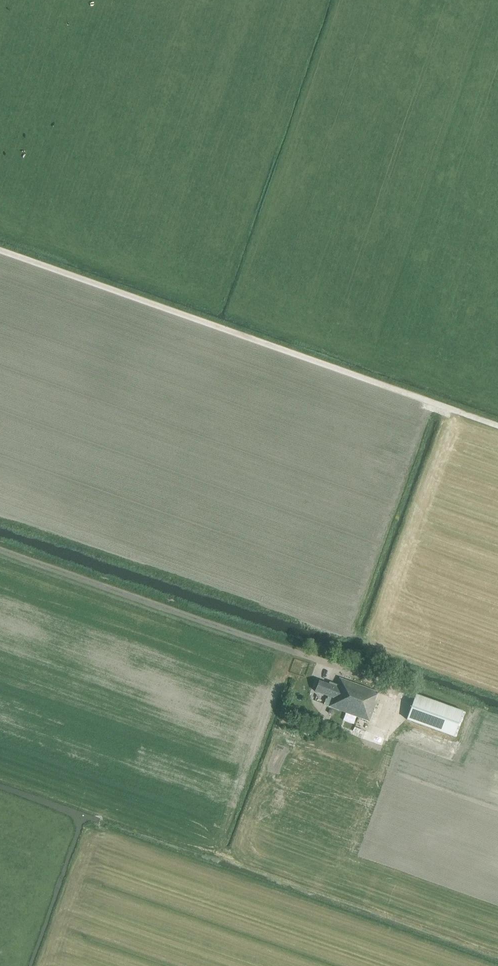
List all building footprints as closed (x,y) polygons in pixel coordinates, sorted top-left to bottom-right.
[(466,578),(453,576),(451,585),(465,587),(466,578)] [(324,704),(330,707),(370,722),(377,702),(375,701),(378,692),(339,678),(337,685),(330,682),(329,684),(320,681),(315,692),(328,697),(327,699),(326,699),(324,704)] [(406,720),(453,736),(462,712),(415,695),(406,720)]
